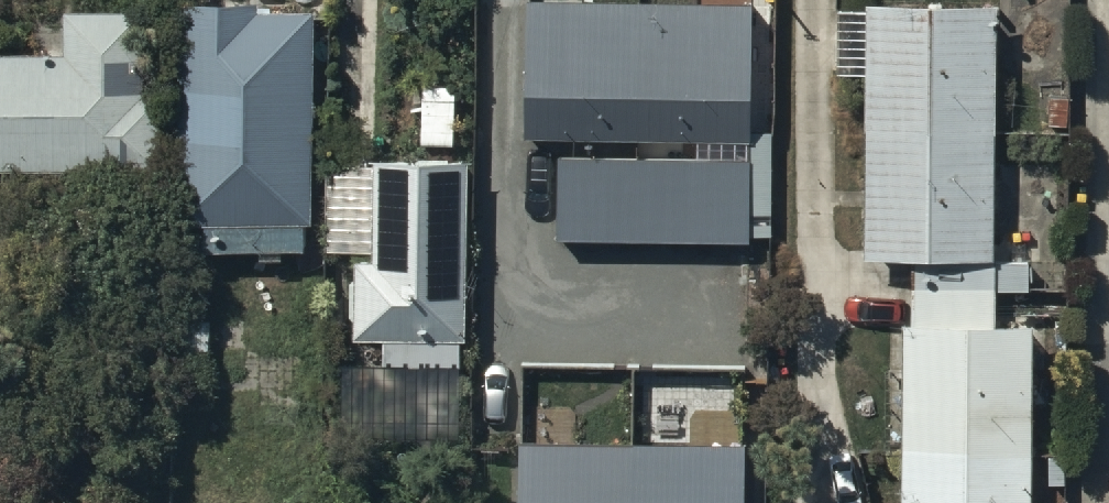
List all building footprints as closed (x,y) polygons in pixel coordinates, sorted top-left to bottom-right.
[(757,10),(531,7),(529,146),(755,149),(757,10)] [(261,10),(186,9),(184,230),(210,230),(210,256),(309,257),(309,235),(319,235),(321,19),(261,19),(261,10)] [(1000,12),(870,11),(869,267),(999,268),(1000,12)] [(166,178),(166,92),(147,92),(147,19),(73,19),(73,64),(0,64),(0,179),(166,178)] [(752,168),(561,164),(560,248),(750,252),(752,168)] [(473,349),(475,168),(377,167),(376,270),(361,270),(360,346),(392,346),(392,371),(464,372),(464,349),(473,349)] [(913,291),(909,502),(1034,502),(1037,335),(997,335),(998,293),(913,291)] [(524,449),(524,502),(750,502),(751,452),(524,449)]
